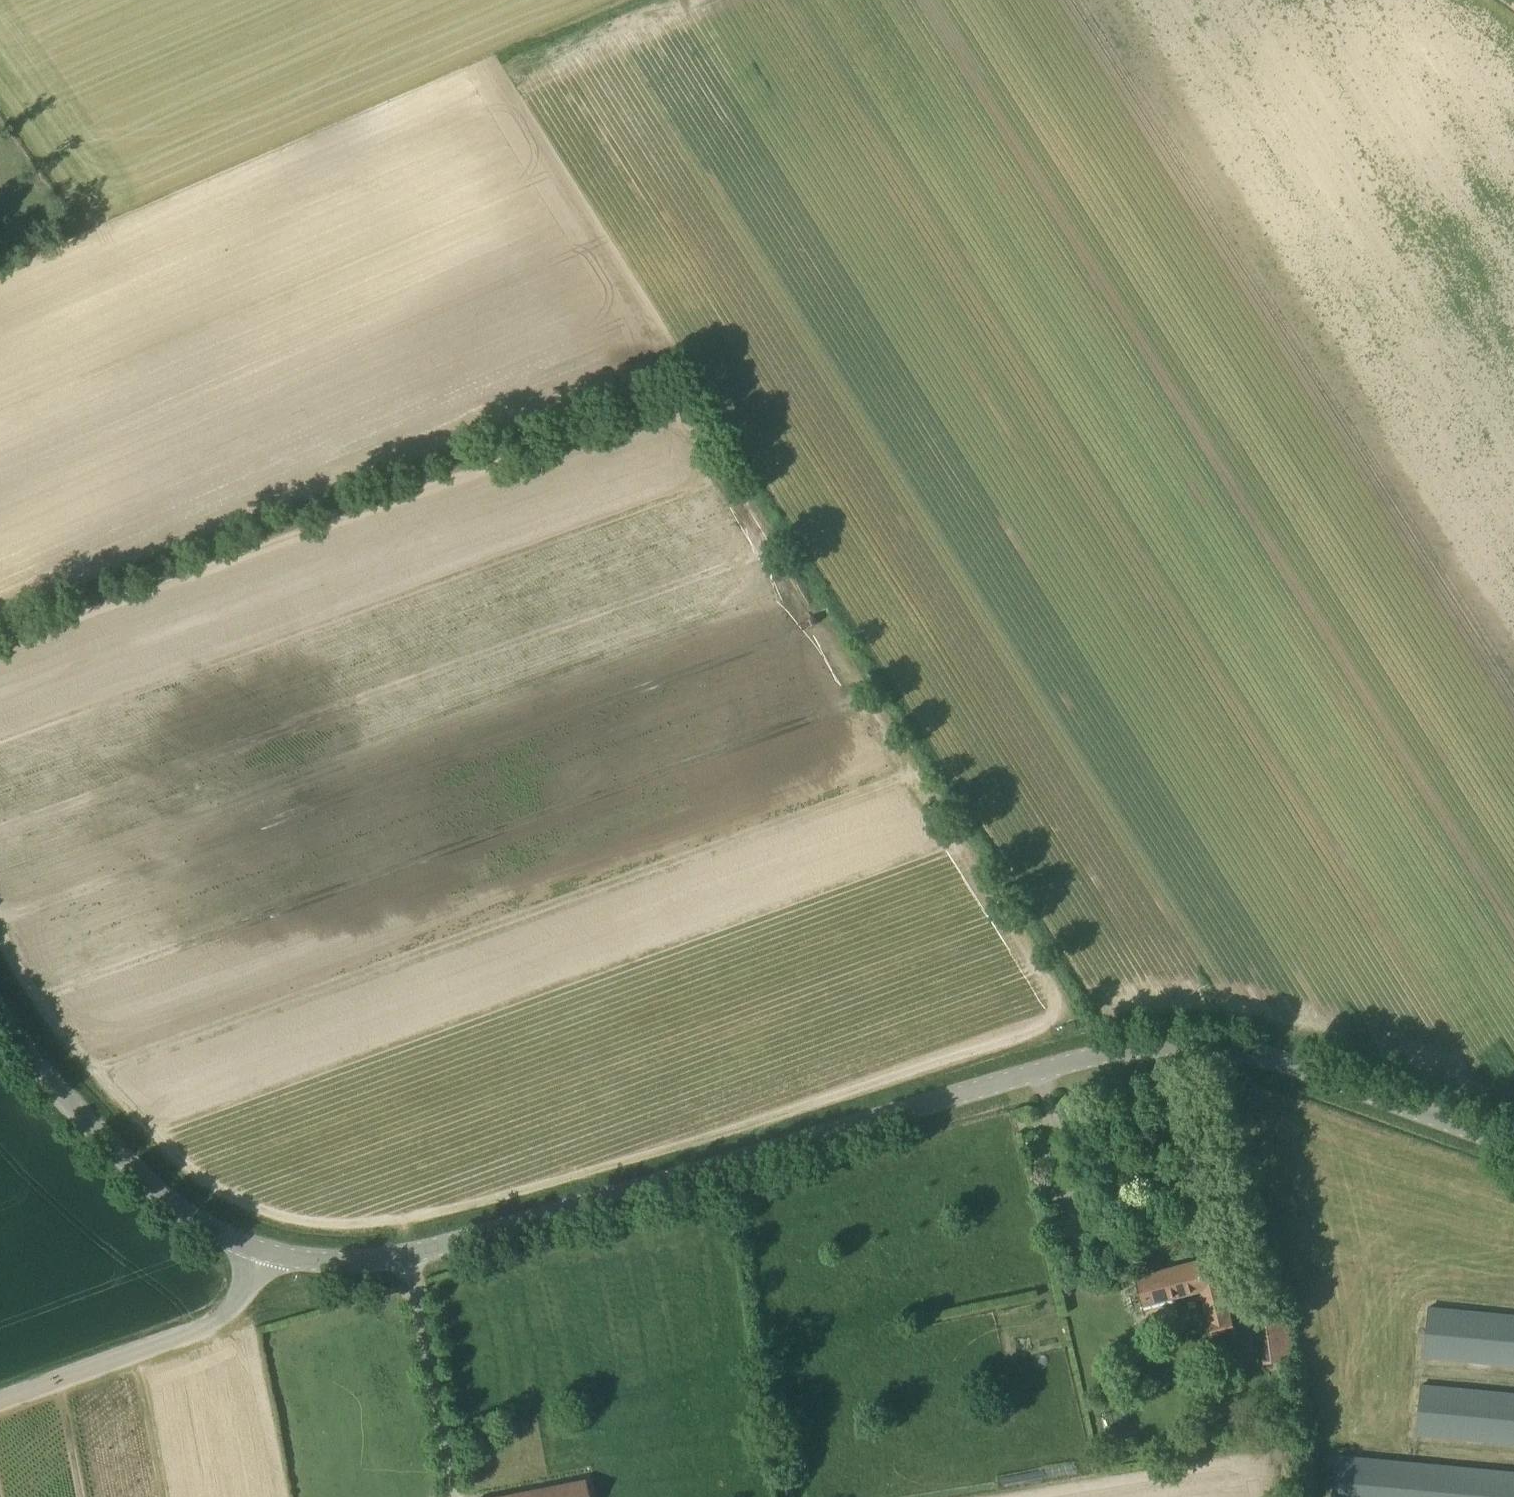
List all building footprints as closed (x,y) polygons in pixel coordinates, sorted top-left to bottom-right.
[(1239,1346),(1223,1282),(1225,1282),(1218,1255),(1135,1277),(1142,1303),(1174,1295),(1198,1289),(1214,1352),(1239,1346)] [(1287,1306),(1279,1308),(1257,1312),(1262,1360),(1292,1357),(1287,1306)] [(1428,1306),(1424,1355),(1513,1364),(1513,1314),(1428,1306)] [(1421,1385),(1416,1433),(1513,1443),(1513,1393),(1421,1385)] [(1337,1455),(1333,1496),(1513,1496),(1513,1471),(1337,1455)] [(585,1480),(498,1496),(588,1496),(585,1480)]
